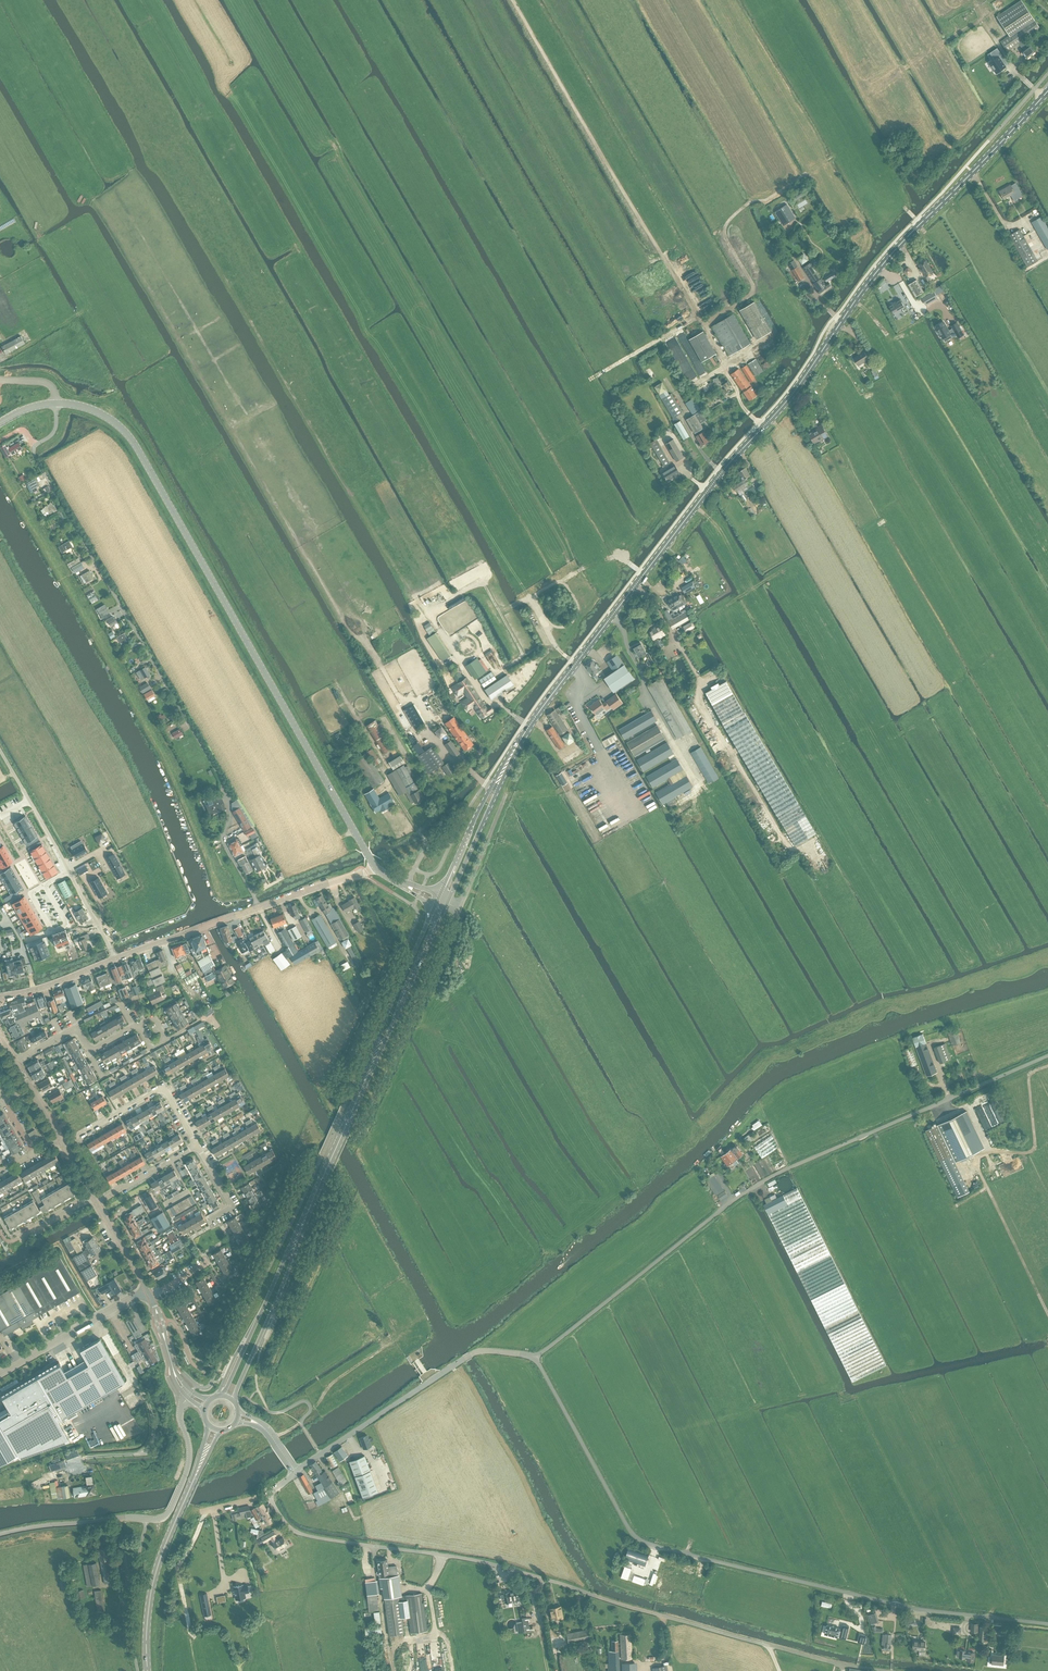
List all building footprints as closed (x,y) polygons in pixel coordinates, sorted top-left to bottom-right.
[(1025,40),(1040,29),(1021,1),(997,17),(1010,36),(1001,42),(1007,52),(1019,44),(1024,50),(1021,52),(1027,59),(1035,52),(1025,40)] [(999,57),(990,63),(994,69),(991,71),(994,75),(1005,67),(999,57)] [(1011,185),(999,191),(1004,199),(1011,195),(1015,201),(1017,200),(1017,199),(1023,196),(1016,184),(1011,186),(1011,185)] [(787,204),(775,212),(783,226),(795,218),(787,204)] [(1032,222),(1047,249),(1047,228),(1042,217),(1032,222)] [(1027,267),(1038,261),(1020,230),(1010,236),(1027,267)] [(802,265),(808,261),(804,254),(797,258),(802,265)] [(788,264),(799,281),(804,277),(794,260),(788,264)] [(926,261),(919,265),(921,269),(920,270),(922,274),(924,273),(926,277),(933,273),(926,261)] [(810,264),(803,268),(821,295),(832,288),(829,283),(825,286),(822,283),(825,281),(826,283),(836,277),(835,276),(833,272),(823,279),(824,280),(822,281),(810,264)] [(916,297),(924,292),(917,280),(908,285),(916,297)] [(941,285),(932,290),(936,296),(945,291),(941,285)] [(804,296),(809,302),(813,298),(807,292),(804,296)] [(933,293),(922,299),(925,304),(936,298),(933,293)] [(900,299),(889,305),(893,313),(895,315),(901,312),(899,309),(904,306),(900,299)] [(753,302),(743,309),(761,338),(771,332),(753,302)] [(729,356),(750,344),(733,315),(712,327),(729,356)] [(943,322),(935,326),(936,327),(938,330),(937,331),(939,334),(940,333),(943,338),(943,339),(950,334),(952,337),(956,335),(953,328),(949,331),(944,322),(943,322)] [(957,323),(951,326),(953,328),(956,335),(958,338),(964,334),(957,323)] [(702,362),(716,354),(703,331),(689,340),(702,362)] [(21,336),(2,347),(4,351),(6,354),(8,353),(25,344),(21,336)] [(858,366),(869,359),(864,351),(853,358),(858,366)] [(756,376),(763,371),(755,359),(748,364),(756,376)] [(756,388),(759,385),(746,365),(742,368),(752,383),(752,382),(756,388)] [(874,369),(870,371),(874,377),(877,375),(877,374),(880,372),(876,366),(873,367),(874,369)] [(749,400),(757,394),(739,369),(731,375),(749,400)] [(718,377),(713,379),(716,386),(717,385),(720,389),(725,397),(725,396),(726,396),(734,390),(728,382),(723,385),(726,388),(723,390),(721,387),(719,385),(721,384),(718,377)] [(667,390),(663,382),(655,387),(662,399),(674,418),(672,419),(675,424),(675,425),(684,439),(689,436),(680,421),(679,422),(676,416),(683,412),(671,394),(670,395),(667,390)] [(706,420),(700,409),(693,399),(685,403),(692,414),(693,415),(686,419),(695,433),(704,428),(701,423),(706,420)] [(815,444),(828,436),(821,425),(817,427),(818,429),(809,434),(815,444)] [(702,446),(709,441),(704,432),(696,436),(702,446)] [(671,463),(661,447),(657,439),(650,443),(654,450),(664,467),(671,463)] [(676,461),(684,457),(674,439),(666,444),(676,461)] [(21,449),(18,443),(9,448),(8,446),(6,448),(4,444),(0,447),(1,448),(6,456),(10,454),(10,453),(12,452),(13,454),(16,452),(17,452),(18,452),(17,451),(21,449)] [(667,481),(680,474),(675,465),(662,472),(667,481)] [(747,478),(750,476),(745,468),(738,472),(743,481),(733,487),(736,492),(737,491),(739,494),(744,491),(744,492),(751,488),(748,484),(750,483),(747,478)] [(26,479),(24,474),(18,477),(21,482),(26,479)] [(28,483),(26,484),(30,493),(33,492),(37,490),(36,487),(37,487),(39,486),(36,480),(33,481),(32,482),(32,481),(28,482),(28,483)] [(746,495),(744,492),(744,491),(739,494),(744,502),(754,495),(752,492),(749,494),(748,493),(746,495)] [(52,503),(43,508),(46,513),(48,512),(50,515),(57,510),(55,507),(54,508),(52,503)] [(62,553),(72,547),(69,541),(59,547),(62,553)] [(69,568),(80,561),(78,558),(68,564),(69,568)] [(73,568),(75,572),(84,568),(81,563),(73,568)] [(86,582),(94,578),(90,571),(82,575),(86,582)] [(692,582),(682,587),(685,594),(695,588),(693,585),(692,582)] [(92,592),(87,595),(92,604),(98,600),(92,592)] [(678,594),(673,597),(677,605),(679,608),(684,604),(687,603),(682,594),(679,596),(678,594)] [(673,597),(667,601),(671,608),(673,611),(679,608),(677,605),(673,597)] [(105,604),(96,608),(100,614),(102,619),(106,617),(111,614),(109,612),(108,609),(106,606),(105,604)] [(667,609),(663,612),(668,620),(672,618),(671,617),(670,614),(667,609)] [(672,619),(668,621),(673,629),(692,618),(688,610),(679,615),(678,613),(675,615),(673,612),(670,614),(671,617),(672,618),(672,619)] [(111,626),(118,623),(115,618),(114,619),(113,617),(106,621),(107,623),(109,622),(111,626)] [(692,621),(683,627),(686,632),(695,627),(692,621)] [(656,629),(649,632),(653,639),(659,636),(660,638),(664,635),(663,634),(664,633),(663,631),(660,626),(660,625),(655,627),(656,629)] [(442,661),(451,655),(436,632),(427,638),(442,661)] [(123,647),(129,643),(124,634),(117,638),(123,647)] [(638,646),(634,648),(639,657),(644,654),(648,661),(646,662),(648,666),(654,663),(647,651),(646,652),(641,644),(640,643),(637,645),(638,646)] [(624,664),(617,655),(607,662),(614,672),(624,664)] [(486,672),(477,658),(465,666),(474,679),(486,672)] [(598,673),(602,670),(597,664),(596,665),(593,660),(585,666),(592,676),(597,673),(598,673)] [(454,674),(459,671),(459,665),(454,663),(449,666),(449,672),(454,674)] [(624,664),(614,672),(605,678),(614,691),(634,678),(629,671),(624,664)] [(141,680),(146,677),(147,678),(148,678),(149,678),(150,677),(150,676),(150,675),(150,674),(148,670),(148,669),(148,668),(147,667),(146,668),(146,667),(143,668),(142,668),(142,669),(137,672),(141,680)] [(491,672),(479,680),(484,688),(497,679),(491,672)] [(467,710),(473,706),(481,718),(493,710),(490,706),(487,708),(466,677),(463,679),(459,673),(453,676),(458,683),(452,687),(457,695),(464,691),(468,698),(461,702),(467,710)] [(485,690),(491,700),(513,685),(507,675),(485,690)] [(677,738),(691,730),(661,678),(647,686),(677,738)] [(796,846),(816,834),(727,682),(707,694),(796,846)] [(150,689),(147,684),(140,688),(143,694),(150,689)] [(151,691),(144,695),(147,700),(154,696),(151,691)] [(614,710),(623,703),(616,694),(607,700),(614,710)] [(602,704),(599,699),(590,706),(592,709),(592,710),(592,711),(593,711),(596,715),(605,708),(607,710),(610,708),(605,701),(602,704)] [(414,728),(423,722),(413,705),(404,711),(414,728)] [(625,739),(657,720),(651,711),(619,729),(625,739)] [(454,717),(445,723),(465,750),(473,744),(454,717)] [(382,722),(378,724),(376,720),(366,726),(383,754),(393,748),(382,730),(386,728),(382,722)] [(658,725),(627,743),(635,756),(666,738),(658,725)] [(441,727),(435,732),(440,738),(446,733),(441,727)] [(560,728),(551,733),(563,755),(573,750),(560,728)] [(180,729),(173,733),(175,738),(176,739),(178,740),(179,739),(180,739),(179,736),(183,734),(180,729)] [(616,742),(615,741),(618,739),(615,734),(602,742),(605,748),(616,742)] [(446,743),(444,745),(453,757),(454,758),(460,753),(451,740),(450,741),(446,743)] [(641,757),(637,759),(644,771),(674,754),(667,742),(641,757)] [(431,747),(417,757),(417,759),(421,765),(428,774),(442,764),(438,757),(431,747)] [(709,783),(719,777),(701,747),(691,753),(709,783)] [(375,766),(381,761),(372,748),(366,753),(375,766)] [(360,757),(355,761),(373,788),(384,780),(368,757),(365,754),(360,757)] [(400,755),(389,762),(393,769),(404,763),(400,755)] [(588,757),(567,769),(573,780),(594,768),(588,757)] [(676,759),(646,776),(654,788),(668,780),(671,784),(656,792),(659,798),(663,804),(693,787),(676,759)] [(448,776),(456,770),(449,761),(442,766),(448,776)] [(408,791),(415,803),(424,798),(419,789),(418,790),(404,765),(387,775),(399,795),(408,791)] [(561,772),(555,776),(561,785),(567,782),(561,772)] [(373,789),(364,794),(375,813),(380,810),(389,805),(394,802),(389,793),(379,798),(373,789)] [(223,809),(226,808),(220,794),(203,802),(211,818),(224,812),(223,809)] [(239,807),(251,826),(252,825),(237,800),(232,803),(232,812),(239,807)] [(239,823),(246,819),(239,807),(232,812),(239,823)] [(26,816),(14,823),(17,828),(29,821),(26,816)] [(239,823),(244,831),(251,826),(246,819),(239,823)] [(29,821),(17,828),(20,833),(31,826),(29,821)] [(31,826),(20,833),(23,838),(34,831),(31,826)] [(34,831),(23,838),(26,843),(28,842),(30,841),(32,840),(34,839),(36,838),(38,837),(37,836),(34,831)] [(102,834),(95,837),(99,844),(106,841),(102,834)] [(232,850),(242,845),(239,839),(229,844),(232,850)] [(72,850),(76,858),(88,852),(83,844),(81,841),(75,844),(77,848),(72,850)] [(252,849),(257,847),(263,844),(261,841),(246,849),(248,851),(249,851),(252,849)] [(32,850),(30,851),(32,854),(36,861),(38,865),(50,858),(42,844),(40,845),(38,846),(36,847),(34,849),(32,850)] [(242,845),(232,850),(235,856),(243,851),(245,850),(242,845)] [(267,866),(261,854),(257,847),(252,849),(255,854),(256,857),(255,857),(261,869),(267,866)] [(8,857),(5,852),(0,855),(0,862),(8,857)] [(114,854),(106,858),(117,878),(125,874),(114,854)] [(244,862),(247,860),(245,856),(238,860),(241,865),(245,863),(244,862)] [(9,864),(12,862),(8,857),(0,862),(0,869),(9,864)] [(256,872),(261,869),(255,857),(250,860),(256,872)] [(50,858),(38,865),(40,868),(44,875),(46,879),(58,872),(50,858)] [(245,874),(252,870),(247,860),(244,862),(245,863),(241,865),(245,874)] [(86,865),(77,870),(80,875),(88,870),(86,865)] [(0,873),(0,876),(2,879),(14,872),(11,867),(10,867),(0,873)] [(2,879),(1,879),(4,885),(5,884),(16,877),(14,872),(2,879)] [(16,877),(5,884),(8,889),(19,882),(16,877)] [(99,878),(90,882),(99,898),(99,897),(107,893),(99,878)] [(65,880),(57,884),(65,898),(73,894),(65,880)] [(19,882),(8,889),(11,894),(11,895),(12,894),(14,892),(17,891),(22,888),(23,888),(22,887),(19,882)] [(316,899),(313,901),(317,907),(320,905),(325,913),(327,912),(330,910),(330,909),(332,908),(329,903),(327,904),(322,895),(316,898),(316,899)] [(14,903),(11,904),(12,904),(15,910),(16,909),(26,902),(23,897),(22,898),(19,900),(16,901),(14,903)] [(357,910),(361,908),(355,897),(349,900),(349,901),(342,905),(346,912),(353,908),(354,908),(355,907),(357,910)] [(26,902),(16,909),(19,914),(29,908),(26,902)] [(288,907),(291,916),(293,915),(295,919),(300,917),(298,913),(299,913),(295,904),(288,907)] [(29,908),(19,914),(21,919),(32,913),(29,908)] [(80,923),(88,918),(82,908),(75,913),(80,923)] [(21,919),(20,919),(24,925),(25,924),(24,924),(35,918),(32,913),(21,919)] [(283,914),(277,916),(280,925),(282,924),(286,922),(283,914)] [(337,945),(336,942),(320,915),(312,919),(330,949),(337,945)] [(277,916),(271,919),(274,927),(276,926),(279,925),(280,925),(277,916)] [(35,918),(24,924),(25,924),(27,929),(38,923),(35,918)] [(306,932),(311,929),(305,918),(300,921),(306,932)] [(338,919),(331,923),(331,924),(340,939),(342,938),(348,934),(339,919),(338,919)] [(359,921),(353,924),(358,933),(364,929),(359,921)] [(38,923),(27,929),(31,934),(41,928),(38,923)] [(282,953),(273,959),(281,971),(286,967),(288,965),(290,964),(286,959),(290,957),(294,964),(303,959),(298,951),(297,949),(293,943),(292,940),(285,928),(282,924),(280,925),(279,925),(276,926),(276,927),(279,931),(276,933),(285,948),(286,950),(282,953)] [(228,945),(234,942),(228,926),(221,928),(226,942),(226,941),(228,945)] [(301,936),(296,926),(288,930),(294,940),(301,936)] [(238,927),(234,929),(234,930),(239,939),(244,937),(238,927)] [(52,934),(52,935),(53,937),(53,938),(52,938),(54,942),(55,941),(57,948),(59,947),(59,948),(63,947),(62,946),(65,945),(65,946),(69,945),(69,943),(70,943),(68,937),(69,936),(68,932),(67,933),(66,930),(65,930),(65,929),(65,930),(61,931),(59,932),(58,932),(56,933),(52,934)] [(263,930),(258,933),(263,942),(265,945),(270,942),(263,930)] [(258,933),(253,936),(259,945),(263,942),(258,933)] [(26,944),(29,953),(32,952),(35,960),(40,958),(44,956),(49,955),(46,946),(50,945),(48,939),(47,937),(46,936),(26,944)] [(83,950),(89,948),(85,938),(83,939),(82,936),(76,938),(78,941),(79,940),(83,950)] [(196,937),(191,939),(193,944),(194,944),(194,943),(194,944),(195,944),(196,944),(198,950),(193,952),(197,960),(203,972),(204,973),(206,972),(205,971),(212,967),(214,967),(215,966),(209,954),(207,947),(202,949),(200,943),(201,942),(199,936),(196,937)] [(253,936),(249,938),(255,950),(260,947),(259,945),(253,936)] [(345,948),(351,945),(348,938),(344,941),(341,942),(345,948)] [(253,950),(250,942),(246,944),(243,939),(236,942),(242,953),(243,953),(244,955),(253,950)] [(307,947),(306,947),(311,955),(319,950),(322,948),(318,941),(315,942),(307,947)] [(270,942),(265,945),(266,947),(269,953),(270,953),(274,950),(275,950),(270,942)] [(187,943),(182,945),(186,954),(190,952),(187,943)] [(182,944),(171,948),(176,958),(179,957),(184,954),(186,954),(182,945),(182,944)] [(349,947),(347,948),(357,966),(360,965),(362,964),(351,946),(349,947)] [(300,948),(297,949),(298,951),(303,959),(308,956),(311,955),(306,947),(303,949),(301,950),(300,948)] [(163,960),(166,959),(162,950),(157,952),(159,958),(161,961),(163,960)] [(24,971),(23,966),(26,965),(24,958),(21,959),(14,961),(17,973),(24,971)] [(139,958),(135,960),(140,974),(143,972),(145,977),(144,977),(148,985),(154,983),(150,974),(147,976),(146,975),(147,975),(146,972),(145,973),(139,958)] [(163,960),(161,961),(159,958),(146,964),(150,974),(154,983),(155,985),(165,981),(159,968),(166,965),(163,960)] [(456,975),(464,971),(457,959),(450,964),(456,975)] [(139,970),(140,974),(135,960),(130,962),(131,964),(128,965),(130,972),(132,975),(135,974),(135,975),(138,974),(136,971),(139,970)] [(9,975),(17,973),(14,961),(6,963),(9,975)] [(344,970),(350,966),(347,962),(341,965),(344,970)] [(130,972),(128,965),(127,963),(122,966),(125,974),(126,974),(127,977),(132,975),(130,972)] [(182,978),(186,976),(183,969),(184,969),(181,963),(176,966),(178,972),(179,971),(182,978)] [(214,967),(212,967),(224,988),(227,987),(232,984),(235,982),(225,964),(223,966),(222,966),(217,969),(215,966),(214,967)] [(122,966),(116,968),(121,979),(121,980),(126,978),(124,974),(125,974),(122,966)] [(116,981),(121,979),(116,968),(111,970),(116,981)] [(211,970),(204,973),(208,981),(215,977),(211,970)] [(106,987),(111,985),(106,972),(101,975),(105,985),(106,987)] [(188,984),(199,977),(196,972),(185,978),(188,984)] [(106,987),(105,985),(101,975),(95,977),(100,989),(106,987)] [(90,978),(82,981),(84,987),(83,987),(84,990),(85,990),(89,988),(90,991),(95,989),(90,978)] [(72,1007),(83,1003),(76,984),(65,989),(72,1007)] [(160,993),(164,992),(162,985),(155,988),(157,992),(149,995),(153,1004),(163,999),(160,993)] [(133,991),(128,993),(125,987),(118,990),(122,999),(124,998),(125,999),(134,995),(133,991)] [(57,1003),(66,1000),(62,989),(53,992),(57,1003)] [(43,994),(35,998),(39,1008),(46,1006),(44,1002),(46,1001),(43,995),(43,994)] [(0,1013),(0,1016),(2,1019),(4,1018),(7,1025),(17,1020),(17,1021),(21,1028),(28,1024),(26,1021),(37,1016),(39,1020),(40,1019),(42,1018),(34,998),(27,1001),(26,1000),(25,1000),(24,998),(9,1001),(11,1008),(0,1013)] [(49,1013),(57,1010),(54,999),(48,1001),(51,1011),(49,1012),(49,1013)] [(101,1001),(96,1004),(97,1007),(100,1006),(102,1010),(104,1009),(101,1001)] [(177,1003),(166,1009),(169,1014),(180,1008),(177,1003)] [(89,1012),(97,1007),(96,1004),(87,1008),(89,1012)] [(180,1008),(169,1014),(172,1019),(183,1013),(180,1008)] [(210,1008),(203,1012),(204,1013),(206,1017),(213,1012),(211,1008),(210,1008)] [(183,1013),(172,1019),(175,1025),(186,1018),(183,1013)] [(122,1015),(117,1018),(121,1026),(127,1023),(122,1015)] [(117,1018),(112,1021),(116,1029),(121,1026),(117,1018)] [(186,1018),(175,1025),(177,1029),(178,1030),(179,1029),(186,1025),(189,1023),(186,1018)] [(16,1021),(7,1025),(14,1039),(21,1035),(18,1029),(21,1028),(17,1021),(16,1021)] [(105,1021),(100,1024),(102,1027),(103,1029),(106,1035),(111,1032),(110,1029),(106,1024),(105,1021)] [(112,1021),(106,1024),(110,1029),(111,1032),(116,1029),(112,1021)] [(203,1022),(187,1031),(190,1035),(196,1032),(197,1033),(200,1031),(199,1029),(205,1026),(203,1022)] [(97,1029),(97,1030),(101,1038),(106,1035),(103,1029),(102,1027),(97,1029)] [(44,1030),(36,1035),(40,1042),(48,1037),(44,1030)] [(97,1030),(91,1033),(96,1041),(101,1038),(97,1030)] [(952,1045),(960,1042),(956,1030),(948,1033),(952,1045)] [(136,1045),(142,1042),(138,1036),(137,1034),(132,1037),(136,1045)] [(927,1076),(936,1072),(923,1034),(913,1037),(927,1076)] [(36,1035),(31,1038),(35,1044),(40,1042),(36,1035)] [(23,1037),(15,1041),(21,1052),(29,1049),(23,1037)] [(131,1048),(136,1045),(132,1037),(127,1040),(131,1048)] [(200,1038),(200,1039),(203,1045),(207,1052),(208,1052),(213,1049),(207,1038),(204,1040),(203,1037),(202,1037),(200,1038)] [(66,1049),(77,1043),(73,1038),(63,1044),(66,1049)] [(200,1039),(197,1040),(199,1043),(199,1042),(201,1046),(198,1048),(200,1051),(202,1055),(207,1052),(203,1045),(200,1039)] [(126,1051),(131,1048),(127,1040),(121,1043),(126,1051)] [(69,1054),(79,1048),(77,1043),(66,1049),(69,1054)] [(121,1054),(126,1051),(121,1043),(117,1046),(121,1054)] [(945,1043),(934,1047),(936,1053),(947,1049),(945,1043)] [(191,1044),(189,1045),(192,1052),(196,1058),(202,1055),(200,1051),(198,1048),(195,1050),(191,1044)] [(189,1045),(186,1047),(187,1049),(188,1049),(190,1052),(187,1054),(189,1058),(191,1062),(196,1058),(192,1052),(189,1045)] [(122,1056),(121,1054),(117,1046),(112,1049),(118,1059),(122,1056)] [(912,1046),(904,1049),(910,1067),(918,1064),(912,1046)] [(53,1052),(52,1052),(55,1050),(54,1047),(51,1049),(50,1048),(44,1052),(46,1056),(53,1052)] [(82,1054),(79,1048),(69,1054),(72,1060),(82,1054)] [(156,1050),(153,1052),(154,1054),(156,1057),(159,1056),(158,1054),(162,1052),(160,1048),(159,1048),(156,1050)] [(180,1050),(177,1052),(181,1058),(185,1065),(191,1062),(189,1058),(187,1054),(185,1051),(183,1048),(180,1050)] [(112,1049),(106,1052),(111,1060),(112,1062),(118,1059),(112,1049)] [(106,1063),(111,1060),(106,1052),(101,1055),(106,1063)] [(177,1052),(175,1053),(176,1056),(177,1058),(178,1059),(175,1061),(177,1065),(179,1068),(185,1065),(181,1058),(177,1052)] [(75,1065),(85,1059),(82,1054),(72,1060),(75,1065)] [(80,1068),(88,1064),(85,1059),(75,1065),(78,1070),(80,1068)] [(38,1060),(27,1065),(31,1073),(46,1065),(45,1064),(43,1060),(39,1062),(38,1060)] [(46,1065),(31,1073),(35,1080),(46,1074),(43,1069),(46,1068),(47,1067),(48,1070),(56,1066),(53,1061),(46,1065)] [(169,1064),(174,1071),(179,1068),(177,1065),(175,1061),(169,1064)] [(145,1063),(152,1076),(158,1072),(154,1066),(151,1067),(147,1062),(145,1063)] [(145,1063),(142,1065),(144,1067),(146,1070),(143,1072),(147,1079),(152,1076),(145,1063)] [(83,1073),(91,1069),(88,1064),(80,1068),(83,1073)] [(164,1069),(163,1070),(165,1073),(166,1073),(168,1075),(174,1071),(169,1064),(164,1068),(164,1069)] [(136,1068),(134,1070),(135,1072),(137,1075),(141,1082),(147,1079),(143,1072),(140,1074),(139,1074),(138,1071),(136,1068)] [(84,1080),(94,1074),(91,1069),(83,1073),(81,1075),(84,1080)] [(225,1069),(219,1072),(221,1075),(223,1079),(229,1075),(225,1069)] [(219,1072),(214,1075),(216,1078),(218,1082),(223,1079),(221,1075),(219,1072)] [(84,1080),(87,1085),(97,1079),(94,1074),(84,1080)] [(134,1077),(131,1079),(133,1082),(135,1086),(141,1082),(137,1075),(134,1077)] [(208,1078),(210,1082),(212,1085),(218,1082),(216,1078),(214,1075),(210,1077),(209,1078),(208,1078)] [(196,1077),(193,1079),(197,1085),(201,1092),(206,1088),(204,1085),(202,1082),(200,1077),(197,1079),(196,1077)] [(53,1086),(49,1078),(39,1084),(43,1091),(53,1086)] [(208,1078),(202,1082),(204,1085),(206,1088),(212,1085),(210,1082),(208,1078)] [(131,1079),(125,1082),(127,1085),(129,1089),(135,1086),(133,1082),(131,1079)] [(193,1079),(190,1080),(192,1084),(193,1083),(193,1085),(194,1086),(191,1088),(193,1092),(195,1095),(201,1092),(197,1085),(193,1079)] [(66,1082),(63,1084),(66,1090),(72,1086),(69,1080),(66,1082)] [(125,1082),(120,1085),(122,1089),(124,1092),(129,1089),(127,1085),(125,1082)] [(234,1085),(235,1087),(238,1086),(240,1090),(244,1088),(240,1082),(234,1085)] [(120,1085),(114,1088),(116,1092),(118,1095),(124,1092),(122,1089),(120,1085)] [(114,1088),(109,1092),(111,1096),(113,1099),(118,1095),(116,1092),(114,1088)] [(185,1091),(185,1092),(189,1098),(195,1095),(193,1092),(191,1088),(185,1091)] [(49,1096),(53,1103),(63,1098),(59,1090),(49,1096)] [(235,1091),(232,1093),(233,1096),(235,1099),(239,1106),(245,1103),(240,1096),(239,1093),(236,1094),(235,1091)] [(185,1092),(179,1095),(183,1102),(189,1098),(185,1092)] [(92,1096),(88,1099),(91,1103),(95,1109),(101,1106),(99,1103),(97,1099),(95,1096),(93,1093),(91,1094),(92,1096)] [(99,1098),(97,1099),(99,1103),(101,1106),(106,1103),(103,1096),(99,1098)] [(235,1099),(229,1102),(231,1106),(233,1110),(239,1106),(235,1099)] [(160,1102),(154,1105),(162,1119),(163,1121),(166,1120),(163,1115),(166,1113),(164,1109),(160,1102)] [(229,1102),(223,1106),(226,1109),(228,1113),(233,1110),(231,1106),(229,1102)] [(154,1105),(148,1108),(153,1116),(156,1113),(158,1116),(160,1120),(161,1122),(163,1121),(162,1119),(154,1105)] [(223,1106),(218,1109),(220,1112),(222,1116),(228,1113),(226,1109),(223,1106)] [(148,1108),(143,1112),(147,1119),(153,1116),(148,1108)] [(218,1109),(212,1112),(216,1119),(222,1116),(220,1112),(218,1109)] [(966,1111),(926,1131),(943,1167),(953,1187),(957,1197),(969,1191),(964,1181),(955,1162),(958,1160),(984,1148),(966,1111)] [(143,1112),(137,1115),(141,1122),(147,1119),(143,1112)] [(212,1112),(207,1115),(211,1123),(216,1119),(212,1112)] [(137,1115),(132,1118),(136,1125),(137,1128),(138,1130),(139,1131),(140,1133),(143,1137),(143,1138),(145,1136),(138,1124),(141,1122),(137,1115)] [(207,1115),(201,1119),(205,1126),(211,1123),(207,1115)] [(132,1118),(126,1122),(127,1123),(129,1127),(130,1129),(133,1127),(135,1129),(137,1128),(136,1125),(132,1118)] [(10,1125),(8,1122),(7,1119),(0,1123),(0,1131),(10,1125)] [(201,1119),(195,1122),(199,1129),(205,1126),(201,1119)] [(753,1127),(751,1128),(754,1131),(762,1125),(761,1123),(759,1120),(752,1125),(753,1126),(753,1127)] [(256,1123),(251,1126),(253,1130),(255,1134),(260,1130),(256,1123)] [(122,1124),(116,1127),(120,1134),(126,1131),(122,1124)] [(3,1137),(13,1130),(10,1125),(0,1131),(0,1138),(3,1137)] [(251,1126),(245,1130),(247,1133),(249,1137),(255,1134),(253,1130),(251,1126)] [(116,1127),(110,1131),(114,1137),(120,1134),(116,1127)] [(235,1131),(232,1133),(234,1136),(236,1140),(238,1143),(244,1140),(240,1133),(238,1130),(236,1127),(233,1128),(235,1131)] [(0,1138),(0,1145),(6,1142),(10,1140),(16,1136),(13,1130),(3,1137),(0,1138)] [(33,1142),(39,1139),(35,1130),(29,1134),(33,1142)] [(172,1130),(169,1132),(177,1145),(183,1141),(179,1134),(175,1136),(174,1135),(174,1133),(172,1130)] [(240,1133),(244,1140),(249,1137),(247,1133),(245,1130),(240,1133)] [(110,1131),(105,1134),(109,1141),(114,1137),(110,1131)] [(171,1139),(167,1141),(171,1148),(177,1145),(169,1132),(167,1133),(171,1139)] [(140,1133),(134,1136),(136,1141),(143,1137),(140,1133)] [(105,1134),(99,1137),(103,1144),(109,1141),(105,1134)] [(752,1140),(749,1135),(744,1138),(747,1144),(752,1140)] [(773,1135),(755,1147),(762,1158),(778,1147),(773,1135)] [(2,1151),(9,1147),(20,1141),(16,1136),(10,1140),(6,1142),(0,1145),(0,1153),(2,1151)] [(234,1136),(228,1139),(230,1143),(232,1147),(238,1143),(236,1140),(234,1136)] [(99,1137),(93,1141),(95,1144),(97,1147),(99,1150),(101,1149),(104,1147),(103,1144),(99,1137)] [(158,1138),(156,1139),(160,1145),(156,1147),(160,1154),(166,1151),(162,1144),(160,1141),(158,1138)] [(228,1139),(223,1143),(225,1146),(227,1150),(232,1147),(230,1143),(228,1139)] [(0,1153),(3,1158),(4,1158),(7,1156),(12,1153),(17,1150),(21,1148),(23,1147),(20,1141),(9,1147),(2,1151),(0,1153)] [(93,1141),(87,1144),(91,1151),(97,1147),(95,1144),(93,1141)] [(167,1141),(162,1144),(166,1151),(171,1148),(167,1141)] [(149,1143),(147,1145),(155,1158),(160,1154),(156,1147),(155,1145),(151,1147),(149,1143)] [(223,1143),(217,1146),(221,1153),(227,1150),(225,1146),(223,1143)] [(148,1152),(145,1154),(149,1161),(155,1158),(147,1145),(145,1146),(148,1152)] [(722,1155),(721,1156),(728,1165),(731,1169),(736,1166),(735,1165),(738,1163),(736,1159),(743,1154),(736,1145),(725,1153),(722,1155)] [(217,1146),(211,1149),(215,1156),(221,1153),(217,1146)] [(269,1152),(266,1153),(269,1157),(271,1161),(276,1158),(272,1150),(271,1148),(268,1150),(269,1152)] [(55,1165),(60,1162),(54,1153),(49,1156),(55,1165)] [(266,1153),(261,1157),(263,1161),(265,1164),(271,1161),(269,1157),(266,1153)] [(50,1168),(55,1165),(49,1156),(45,1159),(50,1168)] [(141,1156),(135,1160),(137,1163),(139,1167),(145,1163),(141,1156)] [(261,1157),(255,1160),(259,1168),(265,1164),(263,1161),(261,1157)] [(45,1171),(50,1168),(45,1159),(40,1162),(45,1171)] [(190,1169),(197,1165),(194,1159),(186,1163),(190,1169)] [(135,1160),(129,1163),(131,1167),(133,1170),(139,1167),(137,1163),(135,1160)] [(255,1160),(249,1163),(252,1167),(254,1171),(259,1168),(255,1160)] [(40,1173),(45,1171),(40,1162),(35,1165),(40,1173)] [(129,1163),(124,1167),(126,1170),(128,1173),(133,1170),(131,1167),(129,1163)] [(249,1163),(244,1167),(248,1174),(254,1171),(252,1167),(249,1163)] [(35,1176),(40,1173),(35,1165),(30,1167),(35,1176)] [(193,1175),(200,1170),(197,1165),(190,1169),(193,1175)] [(31,1179),(35,1176),(30,1167),(26,1170),(31,1179)] [(124,1167),(118,1170),(120,1173),(122,1177),(128,1173),(126,1170),(124,1167)] [(25,1182),(31,1179),(26,1170),(20,1173),(25,1182)] [(118,1170),(112,1173),(116,1180),(122,1177),(120,1173),(118,1170)] [(196,1180),(203,1176),(200,1170),(193,1175),(196,1180)] [(174,1171),(168,1174),(172,1181),(174,1183),(176,1182),(179,1180),(178,1178),(174,1171)] [(17,1184),(22,1181),(17,1172),(12,1175),(17,1184)] [(112,1173),(107,1177),(111,1183),(116,1180),(112,1173)] [(717,1195),(725,1190),(714,1173),(705,1178),(717,1195)] [(168,1174),(163,1177),(167,1184),(168,1186),(171,1184),(173,1188),(176,1187),(174,1183),(172,1181),(168,1174)] [(12,1187),(17,1184),(12,1175),(7,1178),(12,1187)] [(200,1186),(207,1182),(203,1176),(196,1180),(200,1186)] [(58,1177),(56,1178),(61,1187),(64,1193),(67,1198),(72,1195),(69,1190),(66,1184),(63,1186),(58,1177)] [(163,1177),(157,1180),(164,1193),(166,1192),(165,1189),(168,1187),(168,1186),(167,1184),(163,1177)] [(8,1190),(12,1187),(7,1178),(2,1181),(8,1190)] [(157,1180),(151,1184),(155,1191),(159,1189),(162,1194),(164,1193),(157,1180)] [(71,1182),(66,1184),(69,1190),(72,1195),(77,1192),(71,1182)] [(203,1192),(210,1188),(207,1182),(200,1186),(203,1192)] [(249,1183),(241,1187),(244,1193),(248,1191),(252,1188),(249,1183)] [(61,1187),(56,1190),(59,1195),(62,1201),(67,1198),(64,1193),(61,1187)] [(206,1197),(213,1193),(210,1188),(203,1192),(206,1197)] [(248,1191),(244,1193),(248,1198),(255,1194),(252,1188),(248,1191)] [(852,1382),(886,1365),(797,1188),(777,1198),(775,1194),(765,1200),(767,1203),(764,1205),(852,1382)] [(36,1189),(31,1192),(43,1212),(47,1210),(48,1209),(45,1204),(42,1198),(36,1189)] [(56,1190),(52,1193),(55,1198),(58,1203),(62,1201),(59,1195),(56,1190)] [(725,1191),(718,1196),(721,1200),(728,1195),(725,1191)] [(48,1194),(47,1196),(50,1201),(53,1206),(58,1203),(55,1198),(52,1193),(48,1194)] [(209,1203),(217,1199),(213,1193),(206,1197),(209,1203)] [(255,1194),(248,1198),(251,1204),(259,1200),(255,1194)] [(151,1195),(145,1199),(150,1209),(154,1207),(155,1209),(158,1207),(151,1195)] [(47,1196),(42,1198),(45,1204),(48,1209),(53,1206),(50,1201),(47,1196)] [(218,1206),(220,1205),(217,1199),(209,1203),(213,1209),(218,1206)] [(259,1200),(251,1204),(254,1210),(262,1205),(261,1203),(259,1200)] [(34,1214),(40,1211),(34,1201),(28,1204),(34,1214)] [(30,1217),(34,1214),(28,1204),(24,1206),(30,1217)] [(126,1217),(124,1218),(127,1224),(135,1219),(134,1216),(135,1215),(136,1216),(145,1211),(141,1205),(132,1210),(133,1211),(126,1215),(126,1217)] [(25,1220),(30,1217),(24,1206),(19,1209),(25,1220)] [(20,1222),(25,1220),(19,1209),(14,1212),(20,1222)] [(15,1225),(20,1222),(14,1212),(9,1215),(15,1225)] [(162,1212),(151,1219),(158,1231),(159,1231),(160,1231),(170,1225),(162,1212)] [(200,1224),(206,1221),(202,1214),(196,1217),(200,1224)] [(10,1228),(15,1225),(9,1215),(4,1218),(10,1228)] [(194,1228),(200,1224),(196,1217),(190,1220),(194,1228)] [(235,1217),(228,1221),(231,1227),(239,1223),(235,1217)] [(135,1219),(127,1224),(130,1229),(142,1222),(141,1219),(137,1222),(135,1219)] [(189,1231),(194,1228),(190,1220),(184,1223),(189,1231)] [(142,1222),(130,1229),(133,1234),(141,1229),(142,1228),(141,1225),(143,1223),(142,1222)] [(183,1234),(189,1231),(184,1223),(179,1227),(183,1234)] [(239,1223),(231,1227),(234,1233),(242,1228),(239,1223)] [(160,1231),(161,1234),(166,1231),(171,1228),(170,1225),(160,1231)] [(242,1228),(234,1233),(237,1238),(241,1236),(245,1233),(242,1228)] [(141,1229),(133,1234),(136,1238),(148,1231),(147,1229),(142,1232),(141,1229)] [(241,1236),(237,1238),(241,1244),(249,1240),(245,1233),(241,1236)] [(149,1235),(137,1241),(138,1243),(139,1246),(150,1241),(149,1240),(148,1241),(147,1239),(150,1237),(149,1235)] [(86,1250),(97,1244),(93,1237),(88,1239),(88,1238),(83,1241),(87,1247),(86,1248),(86,1250)] [(78,1254),(83,1252),(75,1238),(65,1244),(70,1252),(75,1249),(78,1254)] [(150,1241),(139,1246),(142,1251),(155,1243),(157,1242),(159,1240),(158,1238),(150,1242),(150,1241)] [(155,1243),(142,1251),(144,1255),(155,1248),(152,1250),(150,1248),(153,1247),(153,1246),(156,1244),(160,1242),(159,1240),(157,1242),(155,1243)] [(97,1275),(91,1265),(92,1264),(88,1258),(88,1259),(86,1255),(88,1253),(88,1252),(90,1251),(93,1257),(97,1254),(96,1253),(101,1250),(97,1244),(86,1250),(83,1252),(78,1254),(73,1257),(87,1281),(97,1275)] [(181,1244),(170,1251),(172,1253),(183,1247),(181,1244)] [(155,1248),(144,1255),(146,1259),(160,1251),(159,1249),(156,1250),(155,1248)] [(216,1259),(224,1255),(221,1250),(213,1254),(216,1259)] [(160,1251),(146,1259),(149,1263),(156,1259),(158,1258),(159,1257),(158,1255),(158,1254),(161,1253),(160,1251)] [(169,1252),(166,1254),(170,1260),(174,1258),(172,1253),(170,1251),(169,1252)] [(220,1265),(227,1260),(224,1255),(216,1259),(220,1265)] [(156,1259),(149,1263),(151,1267),(152,1266),(152,1267),(164,1261),(161,1256),(159,1257),(158,1258),(156,1259)] [(0,1294),(0,1328),(4,1335),(21,1326),(23,1329),(34,1323),(32,1319),(80,1292),(60,1258),(33,1273),(34,1274),(0,1294)] [(223,1271),(231,1266),(227,1260),(220,1265),(223,1271)] [(232,1269),(231,1266),(223,1271),(227,1277),(234,1273),(234,1272),(236,1271),(234,1268),(232,1269)] [(166,1275),(164,1271),(166,1270),(164,1267),(157,1271),(158,1271),(155,1273),(156,1276),(156,1277),(157,1279),(158,1278),(158,1279),(166,1275)] [(199,1287),(207,1283),(204,1277),(196,1282),(199,1287)] [(99,1288),(102,1294),(107,1291),(110,1297),(114,1295),(118,1292),(121,1290),(114,1279),(107,1283),(100,1287),(99,1288)] [(202,1293),(210,1288),(207,1283),(199,1287),(202,1293)] [(206,1299),(213,1294),(210,1288),(202,1293),(206,1299)] [(217,1297),(216,1298),(213,1294),(206,1299),(209,1305),(217,1300),(218,1299),(217,1297)] [(224,1298),(213,1304),(215,1307),(225,1301),(224,1298)] [(185,1302),(177,1307),(180,1312),(184,1310),(188,1308),(185,1302)] [(184,1310),(180,1312),(183,1318),(187,1316),(191,1313),(188,1308),(184,1310)] [(187,1316),(183,1318),(187,1324),(195,1320),(191,1313),(187,1316)] [(142,1335),(132,1318),(126,1322),(136,1339),(142,1335)] [(195,1320),(187,1324),(190,1330),(198,1325),(195,1320)] [(198,1325),(190,1330),(194,1336),(195,1335),(201,1331),(198,1325)] [(138,1343),(134,1345),(136,1348),(139,1346),(140,1347),(141,1348),(142,1351),(146,1349),(149,1347),(151,1346),(150,1345),(149,1345),(145,1339),(144,1339),(142,1337),(136,1340),(138,1343)] [(58,1362),(36,1375),(62,1418),(125,1382),(100,1339),(80,1350),(86,1360),(78,1364),(81,1369),(67,1377),(58,1362)] [(138,1352),(133,1355),(138,1362),(143,1359),(153,1353),(155,1352),(151,1346),(149,1347),(146,1349),(142,1351),(141,1348),(140,1347),(139,1346),(136,1348),(137,1349),(138,1352)] [(153,1353),(143,1359),(144,1362),(148,1360),(150,1364),(157,1360),(153,1353)] [(0,1420),(0,1423),(18,1454),(20,1458),(70,1441),(58,1420),(62,1418),(36,1375),(1,1395),(8,1408),(8,1407),(12,1413),(0,1420)] [(17,1379),(0,1388),(2,1392),(19,1382),(17,1379)] [(12,1413),(8,1407),(8,1408),(7,1408),(0,1412),(0,1420),(12,1413)] [(18,1454),(0,1423),(0,1465),(18,1454)] [(367,1435),(359,1438),(363,1449),(371,1446),(367,1435)] [(341,1446),(333,1452),(340,1461),(348,1455),(341,1446)] [(325,1457),(330,1468),(338,1465),(333,1454),(325,1457)] [(362,1497),(378,1491),(364,1455),(349,1461),(362,1497)] [(332,1481),(325,1470),(323,1472),(316,1461),(309,1465),(321,1483),(324,1487),(323,1488),(326,1493),(330,1499),(340,1493),(332,1481)] [(339,1486),(347,1481),(339,1467),(332,1471),(338,1481),(337,1482),(339,1486)] [(308,1494),(313,1492),(303,1474),(298,1477),(308,1494)] [(86,1486),(73,1488),(74,1498),(89,1495),(91,1494),(91,1495),(94,1494),(95,1494),(92,1476),(86,1477),(87,1484),(88,1484),(88,1486),(86,1486)] [(58,1499),(70,1497),(68,1485),(61,1486),(60,1481),(55,1481),(55,1482),(50,1483),(52,1499),(57,1498),(58,1499)] [(318,1500),(315,1501),(318,1506),(329,1501),(325,1493),(326,1493),(323,1488),(324,1487),(321,1483),(315,1486),(318,1490),(314,1493),(318,1500)] [(266,1524),(273,1521),(268,1512),(270,1511),(267,1507),(266,1508),(263,1503),(256,1507),(256,1508),(255,1509),(260,1517),(260,1518),(262,1517),(266,1524)] [(251,1516),(249,1506),(239,1508),(240,1514),(237,1515),(237,1513),(232,1514),(233,1520),(251,1516)] [(260,1517),(255,1509),(254,1508),(250,1510),(256,1520),(260,1517)] [(283,1547),(287,1544),(282,1537),(276,1541),(274,1537),(276,1535),(273,1531),(261,1538),(264,1543),(271,1538),(273,1543),(277,1550),(279,1549),(280,1550),(281,1550),(283,1548),(283,1547)] [(104,1583),(114,1582),(108,1548),(98,1549),(104,1583)] [(625,1559),(645,1566),(649,1555),(629,1548),(625,1559)] [(387,1559),(377,1561),(377,1562),(379,1573),(381,1588),(383,1588),(384,1591),(385,1598),(398,1596),(402,1596),(399,1575),(398,1575),(397,1565),(388,1567),(387,1559)] [(624,1568),(636,1573),(639,1565),(626,1561),(624,1568)] [(100,1584),(96,1562),(83,1565),(87,1586),(100,1584)] [(375,1580),(370,1581),(370,1579),(366,1579),(366,1581),(365,1581),(368,1603),(378,1601),(375,1580)] [(233,1588),(234,1593),(236,1599),(245,1597),(244,1593),(249,1592),(252,1591),(251,1585),(247,1586),(247,1585),(243,1586),(243,1585),(233,1587),(233,1588)] [(77,1599),(85,1597),(83,1589),(75,1591),(77,1599)] [(104,1611),(101,1590),(94,1591),(97,1612),(104,1611)] [(508,1592),(503,1593),(504,1594),(504,1599),(505,1602),(509,1601),(514,1600),(514,1604),(520,1603),(519,1599),(517,1591),(513,1592),(513,1591),(512,1591),(512,1592),(510,1592),(508,1593),(508,1592)] [(207,1593),(200,1595),(204,1616),(211,1615),(207,1593)] [(402,1596),(398,1596),(401,1618),(409,1617),(411,1633),(427,1631),(422,1593),(402,1596)] [(398,1596),(385,1598),(390,1636),(403,1634),(401,1618),(398,1596)] [(378,1601),(368,1603),(369,1611),(379,1610),(378,1601)] [(560,1619),(563,1617),(560,1606),(549,1609),(551,1617),(552,1619),(555,1620),(560,1619)] [(879,1622),(876,1611),(867,1614),(871,1625),(879,1622)] [(914,1616),(904,1619),(906,1625),(916,1622),(914,1616)] [(524,1632),(530,1631),(527,1617),(522,1618),(524,1632)] [(366,1637),(382,1635),(380,1623),(365,1625),(366,1637)] [(846,1639),(850,1626),(843,1624),(841,1631),(840,1637),(839,1638),(846,1639)] [(827,1625),(824,1634),(838,1637),(838,1636),(840,1637),(841,1631),(839,1631),(840,1628),(827,1625)] [(568,1643),(589,1639),(588,1629),(566,1633),(568,1643)] [(865,1644),(867,1635),(860,1633),(858,1642),(865,1644)] [(620,1643),(620,1646),(621,1658),(632,1658),(630,1634),(620,1634),(620,1643)] [(890,1650),(892,1635),(883,1634),(882,1641),(882,1645),(884,1645),(884,1649),(890,1650)] [(607,1663),(608,1670),(619,1670),(618,1646),(620,1646),(620,1643),(618,1643),(618,1640),(612,1641),(612,1651),(608,1651),(609,1663),(607,1663)] [(913,1647),(913,1648),(919,1649),(919,1651),(920,1652),(924,1652),(924,1650),(925,1650),(925,1649),(924,1649),(925,1641),(914,1640),(913,1647)] [(960,1650),(959,1657),(965,1658),(965,1657),(967,1657),(967,1661),(973,1661),(974,1653),(968,1652),(968,1653),(965,1653),(965,1651),(960,1650)] [(989,1663),(1003,1665),(1004,1656),(992,1655),(992,1659),(989,1659),(989,1663)] [(635,1662),(623,1662),(623,1670),(636,1670),(635,1662)]
